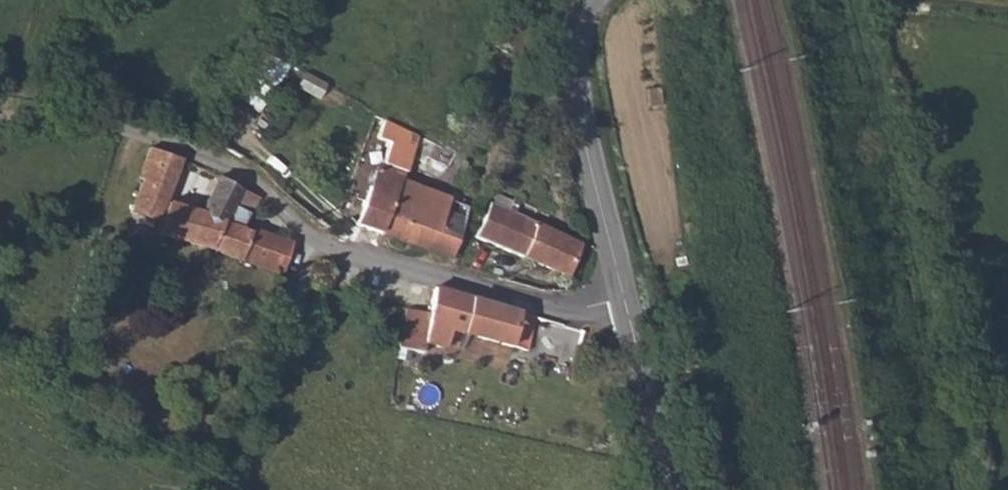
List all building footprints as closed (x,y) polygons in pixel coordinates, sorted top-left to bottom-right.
[(416,132),(413,137),(418,141),(421,134),(416,132)] [(180,156),(150,145),(127,217),(154,225),(180,156)] [(356,221),(381,231),(396,196),(406,168),(385,159),(381,168),(377,166),(356,221)] [(259,193),(216,174),(201,212),(168,199),(153,239),(204,251),(278,274),(291,244),(253,225),(250,230),(236,225),(244,225),(245,221),(239,215),(248,217),(259,193)] [(396,196),(381,231),(431,252),(439,233),(455,239),(463,219),(445,212),(442,218),(396,196)] [(488,206),(474,241),(504,253),(519,219),(488,206)] [(519,219),(504,253),(564,278),(578,245),(519,219)] [(291,244),(278,274),(293,278),(304,250),(291,244)] [(404,312),(396,350),(419,355),(422,344),(444,350),(448,334),(526,351),(534,317),(447,294),(446,295),(431,291),(426,317),(404,312)]
